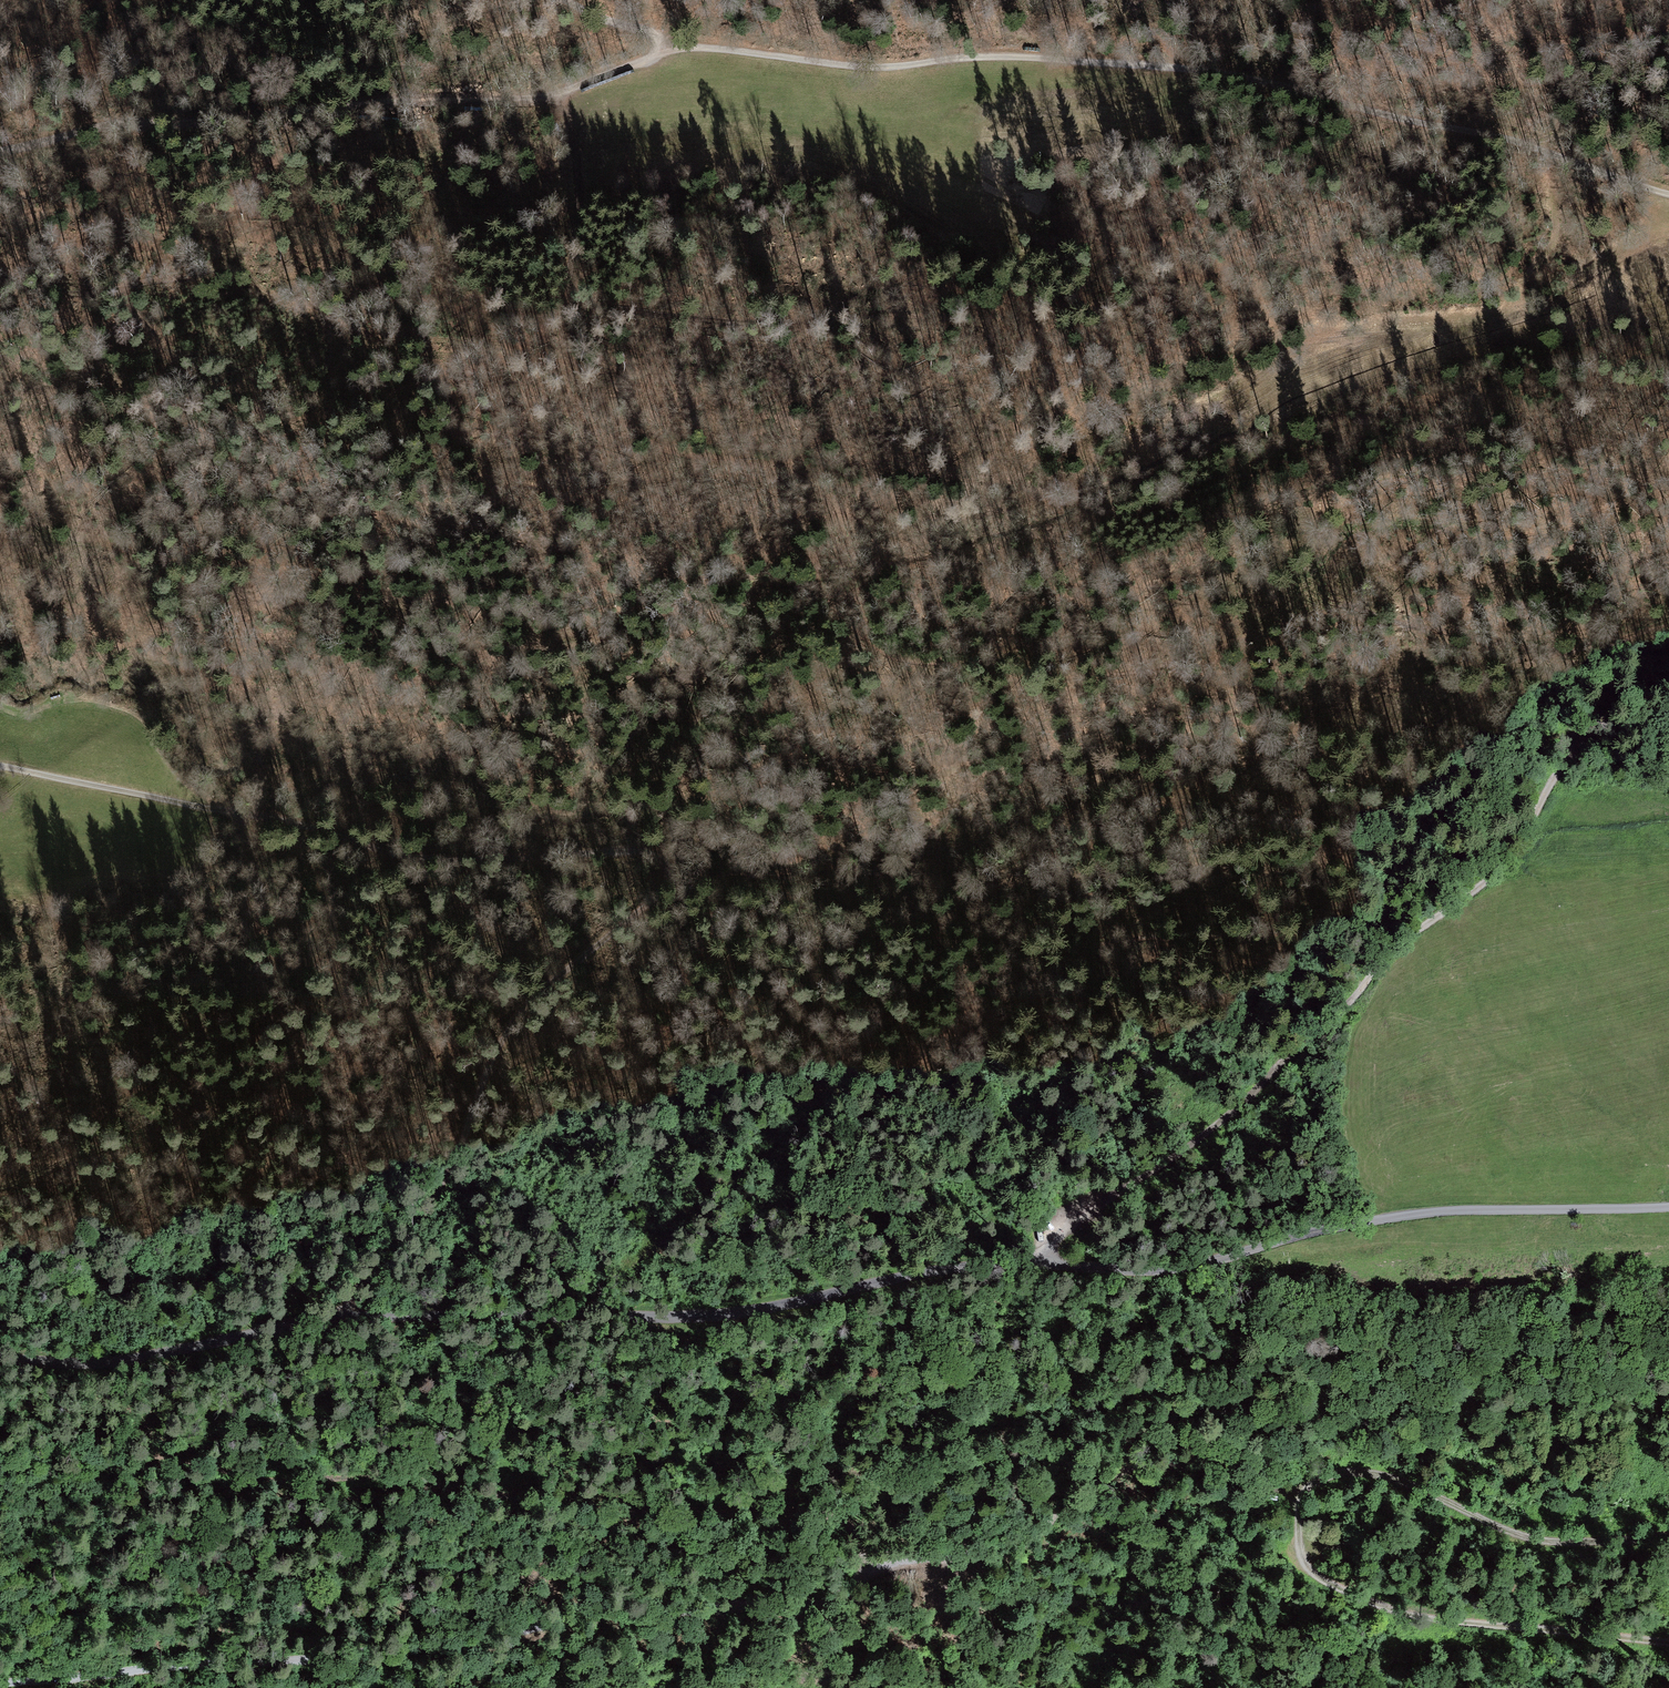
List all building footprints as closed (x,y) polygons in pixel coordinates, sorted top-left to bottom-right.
[(990,1564),(980,1565),(981,1579),(991,1578),(990,1564)]
